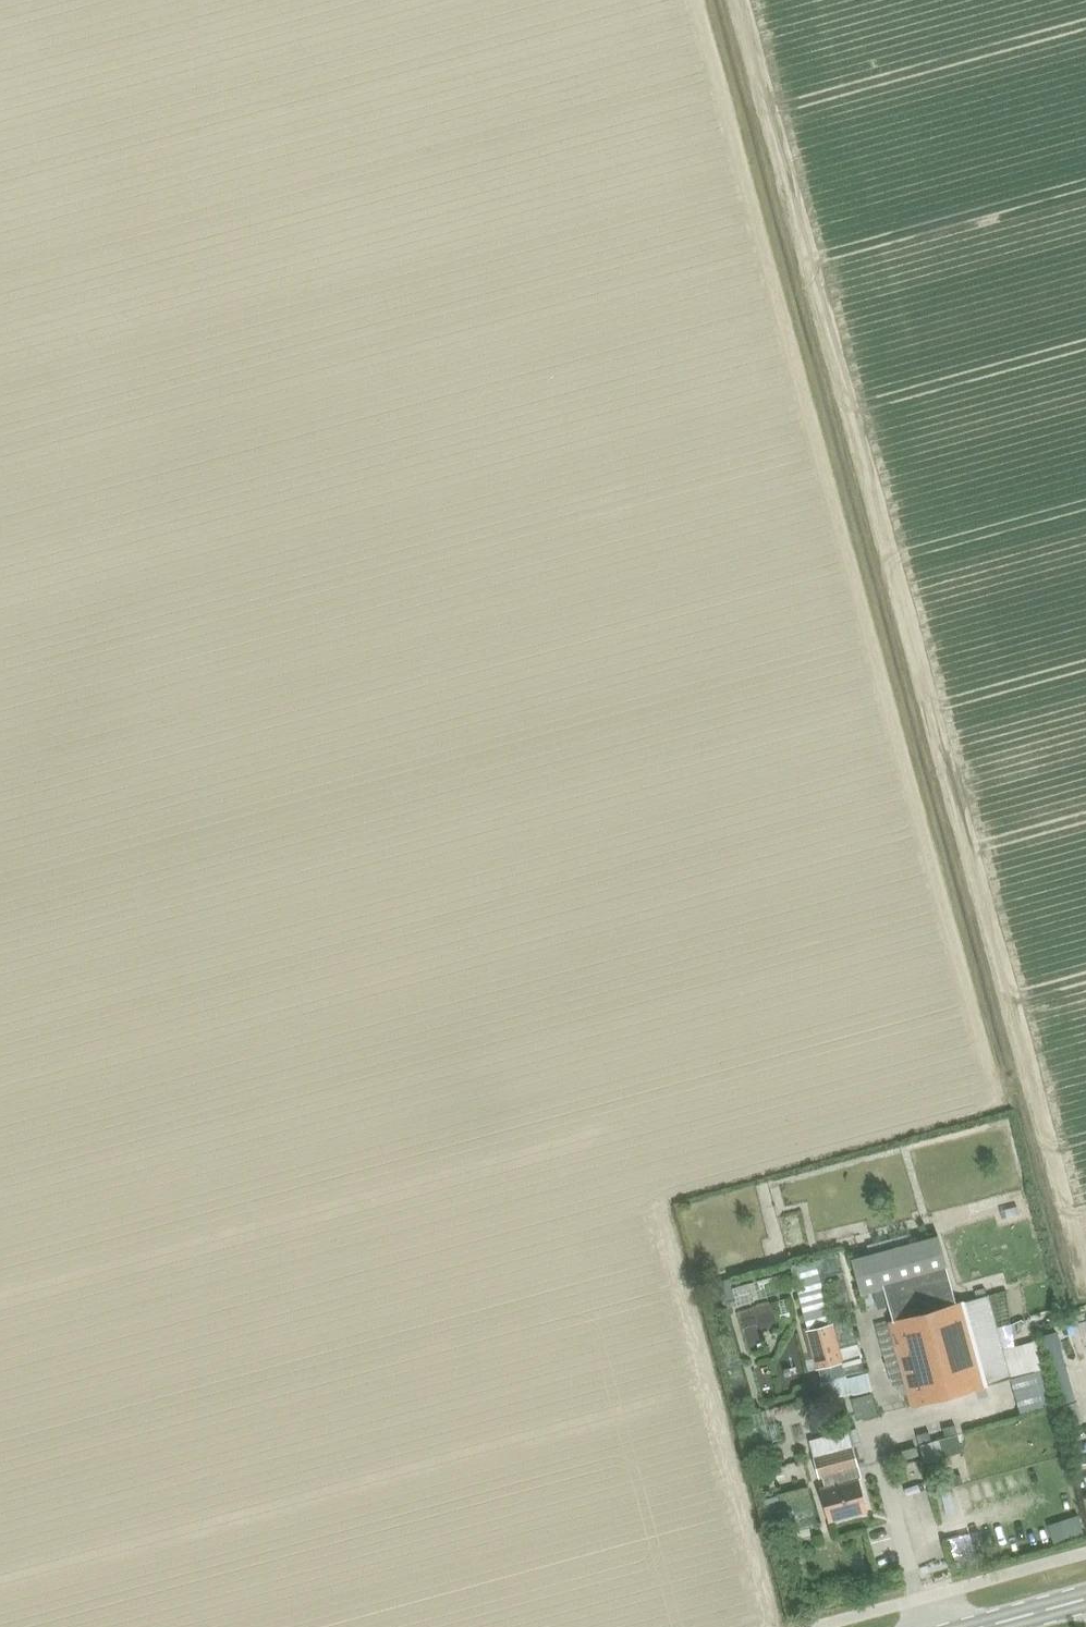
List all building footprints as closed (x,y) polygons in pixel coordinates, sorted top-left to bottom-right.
[(912,1406),(1010,1379),(988,1295),(956,1304),(937,1236),(852,1260),(861,1294),(885,1288),(894,1321),(889,1323),(912,1406)] [(816,1370),(830,1366),(845,1362),(835,1323),(806,1331),(816,1370)] [(815,1434),(817,1445),(847,1438),(845,1427),(815,1434)] [(921,1455),(957,1445),(953,1430),(917,1440),(921,1455)] [(858,1479),(861,1478),(858,1467),(853,1447),(813,1458),(818,1478),(822,1476),(825,1487),(820,1489),(829,1521),(867,1511),(858,1479)] [(966,1470),(962,1451),(949,1454),(953,1473),(966,1470)]
